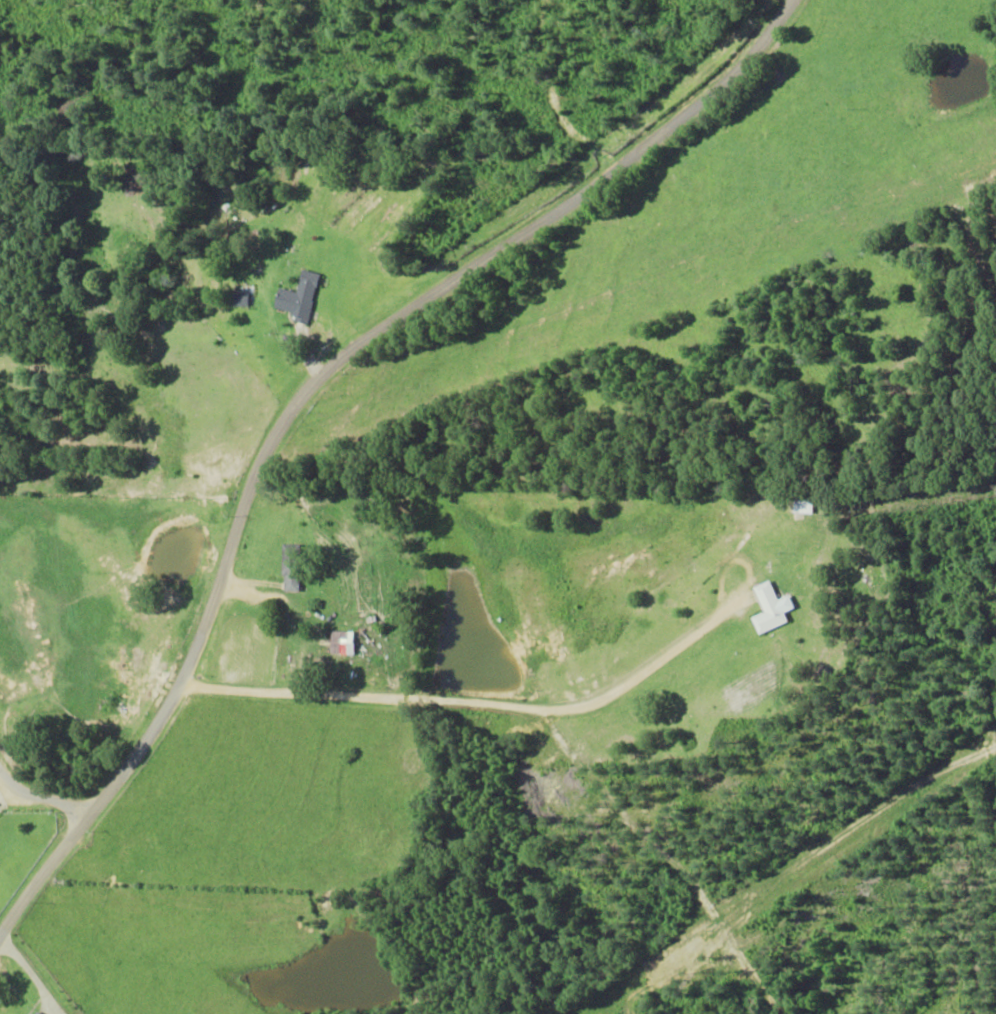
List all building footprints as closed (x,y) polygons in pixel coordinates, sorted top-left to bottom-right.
[(308,324),(321,273),(303,269),(297,291),(279,287),(274,307),(294,312),(292,320),(308,324)] [(247,292),(231,293),(231,306),(248,305),(247,292)] [(281,590),(298,591),(299,544),(282,544),(281,590)] [(758,634),(788,622),(784,612),(795,608),(790,595),(778,599),(770,580),(754,587),(764,612),(752,617),(758,634)] [(330,655),(352,655),(352,643),(346,643),(345,630),(329,631),(330,655)]
